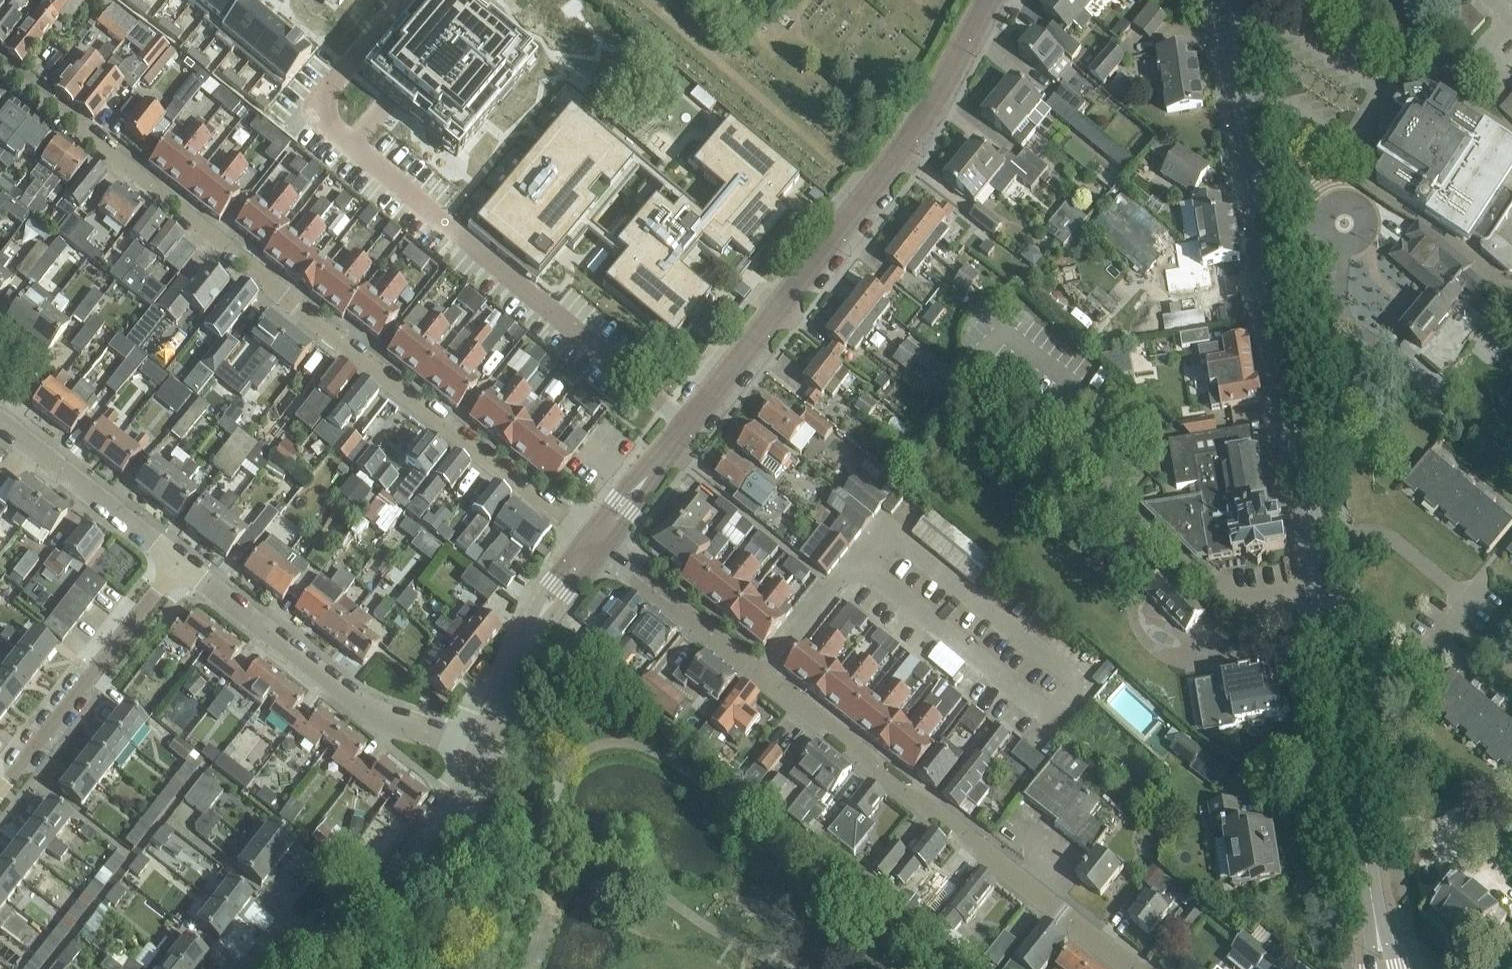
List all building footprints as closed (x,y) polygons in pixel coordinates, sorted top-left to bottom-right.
[(0,14),(0,45),(2,47),(14,31),(21,22),(14,16),(25,2),(26,0),(11,0),(0,14)] [(11,0),(0,0),(0,14),(11,0)] [(19,35),(7,51),(23,64),(35,48),(53,26),(60,31),(85,0),(48,0),(19,35)] [(97,23),(113,3),(110,0),(93,0),(104,9),(102,11),(99,9),(88,23),(93,27),(97,23)] [(191,5),(207,18),(222,0),(196,0),(191,5)] [(204,21),(219,35),(220,35),(247,1),(248,2),(250,0),(222,0),(207,18),(204,21)] [(363,77),(382,93),(390,100),(398,106),(412,118),(425,129),(427,130),(442,143),(445,145),(455,154),(457,156),(489,118),(498,108),(510,93),(526,74),(535,63),(536,61),(488,21),(474,9),(463,0),(427,0),(402,30),(389,45),(374,64),(365,75),(363,77)] [(1074,0),(1051,0),(1044,8),(1060,22),(1055,26),(1054,25),(1055,25),(1054,24),(1044,35),(1073,59),(1082,49),(1065,35),(1074,24),(1083,32),(1095,18),(1086,10),(1074,0)] [(1086,10),(1094,0),(1074,0),(1086,10)] [(219,35),(215,39),(232,53),(235,49),(263,14),(248,2),(247,1),(220,35),(219,35)] [(141,2),(136,8),(145,16),(150,9),(141,2)] [(97,23),(122,43),(138,22),(113,3),(97,23)] [(1449,24),(1466,41),(1486,20),(1468,4),(1449,24)] [(1134,25),(1151,38),(1167,18),(1149,5),(1134,25)] [(263,14),(235,49),(250,62),(279,28),(263,14)] [(164,19),(159,26),(168,33),(173,27),(164,19)] [(88,90),(75,105),(92,118),(93,120),(106,104),(123,82),(134,91),(142,80),(168,47),(170,45),(157,35),(154,33),(139,21),(139,22),(139,23),(138,22),(122,43),(123,44),(126,40),(142,54),(137,60),(143,65),(132,78),(120,68),(124,64),(114,56),(105,67),(88,90)] [(173,27),(168,33),(178,41),(183,34),(173,27)] [(279,28),(250,62),(266,75),(295,41),(279,28)] [(1035,32),(1020,50),(1035,63),(1050,76),(1057,82),(1073,64),(1065,57),(1051,44),(1035,32)] [(295,41),(266,75),(282,89),(311,54),(295,41)] [(56,89),(74,104),(101,70),(116,50),(106,42),(94,57),(90,54),(80,68),(75,65),(56,89)] [(1158,51),(1162,77),(1168,112),(1184,109),(1204,106),(1197,61),(1188,62),(1185,47),(1166,51),(1158,51)] [(192,49),(187,56),(196,63),(201,57),(192,49)] [(1092,74),(1106,85),(1126,60),(1113,49),(1092,74)] [(201,57),(196,63),(206,71),(211,64),(201,57)] [(187,59),(183,64),(191,70),(195,65),(187,59)] [(133,97),(121,113),(131,121),(124,128),(144,144),(156,129),(165,118),(174,124),(201,88),(210,77),(202,70),(196,77),(194,75),(174,101),(176,102),(174,103),(167,113),(164,117),(136,94),(133,97)] [(228,70),(222,77),(232,84),(237,78),(228,70)] [(223,105),(232,95),(221,86),(222,86),(210,77),(201,88),(223,105)] [(1013,77),(998,96),(1028,121),(1043,102),(1028,90),(1013,77)] [(237,78),(232,84),(241,92),(246,85),(237,78)] [(1063,85),(1055,95),(1078,114),(1086,104),(1063,85)] [(1402,123),(1378,158),(1385,162),(1378,173),(1378,175),(1378,177),(1378,180),(1379,182),(1428,215),(1427,216),(1469,244),(1473,238),(1483,244),(1498,265),(1511,249),(1511,248),(1496,235),(1511,211),(1511,201),(1504,190),(1511,179),(1511,143),(1486,126),(1485,128),(1442,99),(1429,102),(1428,96),(1428,95),(1427,94),(1426,93),(1425,92),(1405,95),(1408,113),(1409,113),(1402,123)] [(232,95),(223,105),(233,113),(241,103),(232,95)] [(1078,114),(1055,95),(1046,106),(1069,125),(1078,114)] [(1028,121),(998,96),(982,114),(1022,147),(1037,128),(1028,121)] [(260,97),(255,103),(265,111),(270,105),(269,104),(260,97)] [(1,158),(7,152),(33,118),(13,102),(1,118),(0,119),(0,127),(3,130),(0,133),(0,146),(2,147),(0,150),(0,160),(1,158)] [(469,224),(468,226),(507,258),(508,258),(509,259),(509,258),(510,258),(511,258),(514,254),(538,274),(565,241),(569,244),(574,249),(575,248),(570,243),(587,222),(590,225),(591,225),(591,226),(592,226),(593,226),(593,225),(594,225),(595,225),(595,224),(602,216),(602,215),(603,215),(603,214),(603,213),(602,213),(602,212),(601,212),(599,209),(634,167),(636,165),(608,142),(610,139),(611,139),(611,138),(611,137),(611,136),(610,135),(600,126),(572,102),(570,103),(574,107),(507,188),(505,187),(504,186),(503,186),(502,186),(502,187),(501,187),(494,196),(493,196),(493,197),(493,198),(493,199),(493,200),(495,201),(473,227),(469,224)] [(261,135),(269,125),(258,116),(250,126),(261,135)] [(149,164),(166,178),(208,125),(199,117),(177,145),(169,139),(149,164)] [(623,262),(604,285),(605,286),(608,282),(678,341),(675,345),(677,346),(692,327),(688,323),(695,314),(709,298),(714,302),(715,300),(680,271),(677,269),(695,247),(698,249),(737,282),(738,281),(738,280),(752,263),(749,261),(785,217),(789,220),(790,219),(775,207),(799,178),(727,117),(711,136),(715,140),(708,149),(694,165),(690,161),(688,163),(726,194),(707,216),(703,221),(665,189),(664,191),(617,246),(617,247),(628,256),(623,262)] [(33,118),(7,152),(16,159),(17,160),(26,150),(34,157),(40,149),(53,134),(33,118)] [(166,178),(185,193),(205,167),(203,165),(194,159),(216,132),(208,125),(166,178)] [(269,125),(261,135),(273,144),(265,154),(275,162),(291,142),(269,125)] [(1157,145),(1154,151),(1171,162),(1163,175),(1194,194),(1210,167),(1179,148),(1162,138),(1157,145)] [(27,209),(37,197),(44,188),(74,151),(60,139),(30,177),(35,181),(25,195),(15,187),(9,195),(27,209)] [(975,142),(960,160),(991,185),(1005,167),(1032,189),(1040,178),(1017,160),(1004,148),(996,158),(975,142)] [(1114,145),(1106,155),(1128,172),(1136,163),(1114,145)] [(1026,149),(1018,160),(1040,178),(1049,168),(1026,149)] [(27,209),(27,210),(28,209),(39,218),(49,207),(45,204),(63,181),(69,186),(88,162),(74,151),(44,188),(37,197),(27,209)] [(0,160),(0,162),(8,169),(16,159),(7,152),(1,158),(0,160)] [(185,193),(203,207),(239,162),(229,154),(212,174),(205,167),(185,193)] [(290,167),(300,176),(308,166),(298,157),(290,167)] [(323,169),(313,160),(308,166),(300,176),(287,194),(252,238),(268,251),(284,230),(287,226),(280,220),(323,169)] [(991,185),(960,160),(945,179),(976,204),(991,185)] [(239,162),(203,207),(220,220),(239,195),(231,189),(247,169),(239,162)] [(92,164),(64,199),(80,212),(108,177),(92,164)] [(0,179),(0,187),(9,195),(15,187),(2,176),(0,179)] [(99,209),(125,231),(145,207),(118,185),(99,209)] [(255,200),(236,225),(252,238),(287,194),(279,187),(264,207),(255,200)] [(1092,227),(1146,275),(1179,238),(1125,190),(1092,227)] [(0,196),(0,207),(2,208),(5,211),(24,225),(32,214),(3,192),(0,196)] [(335,202),(345,211),(354,201),(343,192),(335,202)] [(332,205),(323,198),(292,237),(284,230),(268,251),(264,255),(281,269),(317,224),(332,205)] [(1154,198),(1146,208),(1158,217),(1165,208),(1154,198)] [(1200,240),(1200,241),(1214,239),(1213,234),(1218,233),(1218,234),(1236,231),(1233,212),(1223,214),(1220,198),(1195,202),(1200,240)] [(1054,237),(1064,245),(1088,217),(1068,200),(1049,223),(1059,231),(1054,237)] [(929,206),(918,219),(943,238),(950,230),(943,224),(954,210),(945,203),(937,212),(929,206)] [(379,237),(391,221),(371,204),(357,220),(379,237)] [(972,217),(995,235),(1003,225),(980,206),(972,217)] [(111,274),(122,282),(168,225),(149,210),(129,236),(137,242),(111,274)] [(67,220),(57,232),(68,240),(83,222),(75,216),(70,222),(67,220)] [(918,219),(908,233),(933,252),(943,238),(918,219)] [(83,222),(68,240),(97,264),(104,256),(87,242),(95,232),(83,222)] [(392,222),(383,232),(393,241),(402,230),(392,222)] [(1417,245),(1412,251),(1403,243),(1391,257),(1435,291),(1402,330),(1417,343),(1422,347),(1451,313),(1448,311),(1467,288),(1480,299),(1490,287),(1469,270),(1471,267),(1419,223),(1408,237),(1417,245)] [(326,231),(317,224),(281,269),(298,283),(308,270),(319,278),(328,266),(310,251),(326,231)] [(168,225),(122,282),(153,307),(165,291),(144,274),(157,258),(165,264),(185,238),(168,225)] [(1200,240),(1187,242),(1191,267),(1241,260),(1236,231),(1218,234),(1218,233),(1213,234),(1214,239),(1200,241),(1200,240)] [(908,233),(897,246),(922,265),(933,252),(908,233)] [(978,250),(988,257),(996,246),(986,239),(978,250)] [(17,271),(27,279),(49,250),(40,242),(17,271)] [(362,260),(369,251),(361,244),(337,273),(328,266),(319,278),(308,270),(298,283),(326,305),(362,260)] [(403,255),(410,261),(418,251),(410,245),(403,255)] [(418,251),(410,261),(422,270),(434,256),(422,246),(418,251)] [(895,266),(888,275),(897,283),(908,269),(915,274),(922,265),(897,246),(887,259),(895,266)] [(9,320),(29,336),(48,311),(55,301),(36,286),(59,257),(49,250),(27,279),(36,286),(9,320)] [(11,283),(0,274),(10,262),(0,255),(0,296),(11,283)] [(370,268),(362,260),(326,305),(343,318),(347,313),(362,293),(354,287),(370,268)] [(953,283),(966,294),(981,275),(968,264),(953,283)] [(153,307),(127,341),(135,348),(139,351),(166,317),(175,324),(189,305),(204,317),(217,299),(229,284),(207,266),(191,286),(181,278),(173,287),(156,309),(153,307)] [(1176,283),(1173,293),(1182,295),(1211,291),(1210,284),(1211,284),(1209,269),(1185,272),(1186,276),(1167,271),(1164,280),(1176,283)] [(347,313),(363,326),(398,281),(390,274),(373,294),(366,288),(362,293),(347,313)] [(870,281),(859,295),(884,314),(891,305),(884,300),(895,286),(886,279),(878,288),(870,281)] [(398,281),(363,326),(379,339),(391,323),(398,314),(390,307),(406,288),(398,281)] [(203,362),(219,374),(225,366),(223,365),(237,347),(226,338),(245,312),(258,296),(240,282),(227,297),(204,327),(221,340),(203,362)] [(467,287),(457,300),(475,314),(485,301),(467,287)] [(73,315),(84,323),(104,297),(93,289),(73,315)] [(426,296),(423,300),(427,303),(432,297),(428,294),(426,296)] [(859,295),(849,308),(873,327),(884,314),(859,295)] [(48,311),(29,336),(49,351),(68,327),(57,318),(68,304),(59,297),(55,301),(48,311)] [(924,319),(931,325),(944,310),(936,303),(924,319)] [(387,353),(403,366),(449,310),(442,304),(431,317),(415,335),(407,329),(400,338),(387,353)] [(418,306),(403,325),(407,329),(415,335),(431,317),(418,306)] [(849,308),(838,321),(863,341),(865,338),(867,340),(875,329),(873,328),(873,327),(849,308)] [(403,366),(422,381),(442,356),(440,355),(433,349),(459,318),(449,310),(403,366)] [(444,358),(424,382),(440,396),(476,351),(477,351),(497,326),(502,319),(494,312),(489,319),(468,344),(451,364),(444,358)] [(498,325),(508,333),(515,324),(516,323),(506,315),(498,325)] [(71,345),(82,354),(105,324),(94,316),(71,345)] [(225,366),(219,374),(242,392),(249,383),(250,384),(290,332),(269,316),(251,338),(264,348),(240,377),(225,366)] [(836,342),(829,351),(838,359),(849,345),(856,350),(863,341),(838,321),(828,335),(836,342)] [(508,333),(507,334),(517,342),(525,332),(515,324),(508,333)] [(1181,335),(1183,347),(1211,343),(1209,330),(1181,335)] [(312,349),(290,332),(250,384),(257,390),(271,372),(270,371),(279,360),(294,371),(312,349)] [(912,336),(895,358),(907,368),(914,359),(922,366),(929,358),(921,351),(925,346),(912,336)] [(1212,388),(1208,389),(1212,409),(1222,407),(1222,408),(1262,402),(1258,379),(1255,380),(1248,338),(1225,342),(1225,344),(1199,348),(1202,364),(1207,363),(1212,388)] [(470,419),(486,432),(522,386),(531,393),(541,380),(532,374),(547,355),(537,347),(529,357),(530,359),(506,389),(498,383),(470,419)] [(106,386),(116,394),(147,358),(135,348),(106,386)] [(1130,350),(1102,355),(1122,375),(1134,373),(1130,350)] [(476,351),(440,396),(457,409),(470,393),(477,384),(469,378),(485,358),(477,351),(476,351)] [(827,354),(816,368),(841,387),(851,374),(836,362),(827,354)] [(547,357),(539,366),(549,374),(557,365),(547,357)] [(149,360),(140,371),(148,377),(156,366),(149,360)] [(316,390),(294,418),(312,432),(344,390),(357,375),(339,361),(327,377),(326,377),(322,376),(318,376),(315,379),(313,383),(314,387),(316,390)] [(841,387),(816,368),(805,382),(814,388),(806,398),(816,405),(827,391),(833,397),(841,387)] [(564,378),(574,387),(581,377),(571,369),(564,378)] [(50,383),(32,405),(51,420),(70,397),(62,390),(71,379),(67,376),(59,370),(50,383)] [(882,376),(876,383),(884,390),(890,382),(882,376)] [(171,377),(156,396),(168,406),(174,398),(183,405),(192,393),(171,377)] [(325,419),(317,428),(327,436),(335,426),(341,431),(351,417),(357,421),(379,393),(361,378),(327,421),(325,419)] [(70,397),(51,420),(71,435),(83,419),(97,401),(91,396),(89,394),(92,390),(82,382),(70,397)] [(486,432),(502,445),(523,419),(515,413),(531,393),(522,386),(486,432)] [(574,399),(594,415),(601,405),(582,390),(574,399)] [(115,405),(123,411),(131,401),(124,395),(115,405)] [(865,396),(856,408),(868,417),(877,406),(865,396)] [(183,421),(172,433),(182,441),(207,411),(211,407),(201,399),(198,403),(183,421)] [(760,421),(776,433),(784,439),(791,445),(807,425),(826,440),(834,429),(809,409),(798,422),(774,403),(760,421)] [(224,416),(236,425),(244,414),(232,405),(224,416)] [(502,445),(518,457),(554,412),(546,405),(530,425),(523,419),(502,445)] [(934,408),(928,416),(937,423),(943,415),(934,408)] [(84,445),(103,460),(120,438),(111,430),(120,420),(110,412),(96,429),(84,445)] [(518,457),(535,470),(555,445),(547,438),(563,419),(554,412),(518,457)] [(756,427),(739,448),(755,460),(776,477),(792,458),(778,447),(779,445),(771,439),(756,427)] [(1192,438),(1169,441),(1177,488),(1198,484),(1201,501),(1157,508),(1209,560),(1247,554),(1248,557),(1259,565),(1267,555),(1266,551),(1285,548),(1288,541),(1287,535),(1281,529),(1279,520),(1270,521),(1268,509),(1269,509),(1259,447),(1257,447),(1253,427),(1236,430),(1192,438)] [(236,433),(212,464),(222,472),(249,437),(239,429),(236,433)] [(334,448),(348,459),(362,441),(363,440),(349,429),(334,448)] [(555,445),(535,470),(551,483),(587,438),(578,430),(562,450),(555,445)] [(120,438),(103,460),(122,475),(134,459),(148,443),(141,437),(133,448),(120,438)] [(249,437),(222,472),(231,480),(246,461),(261,473),(274,456),(259,444),(249,437)] [(416,469),(392,498),(394,499),(405,508),(411,502),(409,501),(434,470),(447,454),(426,437),(407,461),(416,469)] [(301,450),(299,449),(304,442),(301,439),(296,446),(286,438),(276,452),(291,463),(301,450)] [(362,441),(348,459),(357,466),(371,449),(362,441)] [(886,460),(901,472),(916,453),(901,441),(886,460)] [(371,449),(357,466),(372,478),(384,462),(385,460),(371,449)] [(411,502),(405,508),(416,517),(420,520),(448,485),(452,489),(458,481),(469,468),(471,465),(454,452),(441,467),(427,485),(412,503),(411,502)] [(1407,481),(1428,498),(1452,469),(1452,470),(1455,466),(1450,462),(1447,465),(1431,452),(1407,481)] [(731,457),(718,475),(733,487),(739,492),(734,499),(753,515),(766,499),(776,487),(756,471),(753,475),(747,470),(731,457)] [(137,487),(157,502),(185,466),(175,459),(169,467),(166,465),(162,469),(155,464),(137,487)] [(185,466),(157,502),(177,518),(189,503),(195,495),(185,487),(199,468),(189,461),(185,467),(185,466)] [(265,469),(283,480),(288,472),(270,461),(265,469)] [(384,462),(372,478),(387,490),(400,475),(384,462)] [(1428,498),(1449,516),(1473,487),(1476,484),(1470,479),(1467,482),(1452,470),(1452,469),(1428,498)] [(843,490),(875,515),(887,500),(855,474),(843,490)] [(353,476),(338,494),(358,510),(373,492),(353,476)] [(12,521),(22,529),(47,497),(26,481),(8,503),(19,512),(12,521)] [(456,543),(468,553),(499,513),(511,497),(493,483),(481,499),(472,510),(479,515),(460,538),(456,543)] [(1469,533),(1493,504),(1496,501),(1491,496),(1488,500),(1473,487),(1449,516),(1469,533)] [(897,490),(884,507),(893,513),(906,496),(897,490)] [(383,491),(363,517),(381,531),(395,513),(398,509),(395,507),(397,505),(392,502),(394,499),(392,498),(383,491)] [(833,533),(832,533),(850,548),(862,532),(874,517),(841,492),(830,506),(842,516),(831,531),(833,533)] [(186,526),(207,542),(234,506),(239,500),(230,493),(216,510),(205,502),(186,526)] [(47,497),(22,529),(42,544),(49,535),(50,536),(68,514),(47,497)] [(712,514),(691,498),(656,543),(693,573),(713,549),(702,540),(712,528),(705,523),(712,514)] [(721,498),(716,505),(729,515),(716,532),(720,535),(739,512),(737,510),(721,498)] [(477,565),(488,573),(534,515),(514,500),(502,516),(494,526),(503,533),(483,558),(477,565)] [(1469,533),(1490,550),(1511,524),(1511,514),(1511,513),(1509,517),(1493,504),(1469,533)] [(280,505),(275,511),(279,515),(280,516),(286,509),(280,505)] [(755,515),(775,531),(783,521),(763,505),(755,515)] [(234,506),(207,542),(226,557),(245,533),(235,525),(244,514),(234,506)] [(269,507),(252,527),(263,536),(279,515),(275,511),(269,507)] [(915,531),(913,534),(975,585),(992,565),(994,561),(932,511),(929,514),(915,531)] [(429,512),(422,522),(436,533),(437,532),(444,525),(434,517),(429,512)] [(534,515),(488,573),(507,589),(515,579),(505,571),(523,549),(532,556),(535,552),(546,560),(551,553),(540,545),(552,530),(534,515)] [(361,518),(351,532),(359,539),(370,525),(361,518)] [(408,518),(399,529),(414,539),(422,529),(408,518)] [(736,529),(747,537),(755,527),(744,519),(736,529)] [(437,532),(436,533),(453,546),(456,543),(460,538),(444,525),(437,532)] [(53,565),(64,574),(75,560),(85,567),(104,542),(83,526),(71,542),(53,565)] [(752,542),(762,550),(770,540),(760,532),(752,542)] [(850,548),(832,533),(811,562),(829,575),(850,548)] [(244,571),(264,587),(282,563),(270,553),(278,543),(271,537),(256,555),(244,571)] [(685,582),(700,594),(721,569),(714,563),(731,543),(723,537),(713,549),(693,573),(685,582)] [(770,540),(762,550),(771,557),(779,547),(770,540)] [(29,574),(39,561),(28,552),(8,578),(23,590),(33,577),(29,574)] [(700,594),(716,607),(752,562),(745,556),(729,575),(721,569),(700,594)] [(784,567),(794,576),(802,566),(792,557),(784,567)] [(282,563),(264,587),(283,601),(295,585),(309,567),(302,561),(293,572),(282,563)] [(716,607),(733,620),(753,595),(746,589),(762,569),(752,562),(716,607)] [(802,566),(794,576),(803,583),(811,573),(802,566)] [(461,579),(489,602),(499,589),(471,567),(461,579)] [(88,569),(81,578),(100,593),(107,585),(88,569)] [(312,590),(295,611),(318,629),(342,598),(355,581),(341,570),(328,586),(320,580),(312,590)] [(1167,573),(1147,592),(1165,610),(1187,632),(1207,613),(1167,573)] [(81,578),(75,586),(94,601),(100,593),(81,578)] [(733,620),(749,633),(785,587),(777,581),(760,601),(753,595),(733,620)] [(75,586),(67,596),(86,611),(94,601),(75,586)] [(785,587),(749,633),(765,646),(793,610),(789,607),(791,603),(788,600),(793,594),(785,587)] [(396,604),(407,612),(419,597),(408,588),(396,604)] [(571,658),(587,671),(594,676),(649,607),(631,592),(608,621),(612,624),(602,638),(593,631),(571,658)] [(67,596),(59,606),(78,621),(86,611),(67,596)] [(318,629),(341,646),(365,615),(358,610),(350,620),(335,608),(343,598),(342,598),(318,629)] [(374,614),(383,621),(396,605),(387,598),(374,614)] [(469,602),(450,625),(483,651),(501,629),(485,616),(469,602)] [(851,622),(859,612),(850,605),(842,614),(851,622)] [(59,606),(51,616),(71,631),(78,621),(59,606)] [(584,607),(577,616),(587,624),(591,618),(590,611),(584,607)] [(634,631),(628,638),(640,646),(655,659),(668,643),(678,630),(651,609),(639,624),(635,630),(634,631)] [(802,683),(818,696),(839,669),(834,665),(849,646),(844,642),(857,626),(861,629),(868,620),(859,612),(851,622),(838,637),(802,683)] [(197,643),(205,650),(219,632),(196,614),(186,626),(179,621),(170,633),(191,650),(197,643)] [(365,615),(341,646),(363,664),(380,644),(364,631),(372,621),(365,615)] [(401,615),(394,623),(403,630),(409,622),(401,615)] [(51,616),(43,627),(62,642),(71,631),(51,616)] [(436,649),(435,650),(465,674),(483,651),(450,625),(444,632),(457,642),(445,657),(436,649)] [(0,638),(18,652),(41,669),(57,649),(34,631),(26,642),(8,628),(0,638)] [(880,630),(871,640),(882,649),(890,638),(880,630)] [(786,670),(802,683),(838,637),(830,631),(815,651),(807,644),(786,670)] [(207,663),(230,681),(240,669),(232,663),(242,650),(219,632),(205,650),(213,656),(207,663)] [(628,638),(605,668),(616,676),(623,668),(640,646),(628,638)] [(834,708),(850,721),(871,695),(865,689),(880,670),(879,669),(890,654),(893,656),(900,646),(890,638),(882,649),(871,662),(834,708)] [(158,647),(148,660),(156,666),(166,653),(158,647)] [(465,674),(435,650),(430,657),(439,665),(427,681),(448,697),(465,674)] [(18,652),(2,673),(24,690),(41,669),(18,652)] [(694,653),(675,678),(684,686),(689,679),(718,703),(738,677),(709,654),(704,661),(694,653)] [(818,696),(834,708),(871,662),(863,656),(847,676),(839,669),(818,696)] [(871,695),(850,721),(867,734),(903,688),(904,688),(923,664),(913,656),(894,680),(895,681),(879,701),(871,695)] [(1428,700),(1447,716),(1471,687),(1456,674),(1464,665),(1458,660),(1449,670),(1451,672),(1428,700)] [(262,707),(267,698),(281,681),(258,663),(248,675),(240,669),(230,681),(262,707)] [(933,671),(923,664),(915,674),(924,682),(933,671)] [(623,668),(616,676),(636,693),(653,673),(648,669),(642,677),(632,669),(629,673),(623,668)] [(1226,688),(1212,690),(1218,729),(1233,727),(1235,723),(1236,723),(1249,721),(1249,723),(1254,726),(1264,724),(1268,719),(1267,717),(1280,715),(1280,714),(1282,714),(1285,709),(1284,701),(1279,696),(1277,697),(1277,696),(1275,696),(1274,688),(1272,689),(1269,668),(1251,671),(1240,672),(1240,673),(1224,676),(1226,688)] [(0,675),(0,704),(8,711),(24,690),(2,673),(0,675)] [(653,673),(636,693),(635,694),(671,723),(688,702),(653,673)] [(184,688),(195,697),(206,684),(195,675),(184,688)] [(883,747),(899,759),(955,691),(937,676),(927,690),(932,695),(925,705),(927,707),(911,727),(903,721),(883,747)] [(1447,716),(1468,734),(1492,704),(1491,704),(1477,692),(1485,682),(1479,677),(1471,687),(1447,716)] [(269,712),(292,731),(302,718),(294,711),(304,699),(281,681),(267,698),(275,705),(269,712)] [(711,721),(728,735),(735,727),(746,736),(761,717),(750,708),(761,695),(743,682),(731,697),(711,721)] [(162,683),(154,694),(162,700),(170,690),(162,683)] [(867,734),(883,747),(903,721),(896,715),(912,695),(904,688),(903,688),(867,734)] [(225,689),(214,704),(224,712),(235,697),(225,689)] [(955,691),(899,759),(915,772),(936,746),(929,741),(964,698),(955,691)] [(1489,752),(1511,724),(1511,721),(1497,709),(1505,699),(1499,694),(1491,704),(1492,704),(1468,734),(1489,752)] [(8,711),(0,704),(0,721),(8,711)] [(975,706),(961,723),(975,734),(988,717),(975,706)] [(125,707),(109,727),(131,745),(147,724),(125,707)] [(321,741),(329,748),(343,730),(320,712),(311,724),(302,718),(292,731),(315,749),(321,741)] [(1489,752),(1511,770),(1511,768),(1511,724),(1489,752)] [(943,795),(961,809),(968,799),(978,807),(990,790),(981,783),(993,767),(988,763),(1010,735),(998,726),(943,795)] [(109,727),(93,748),(115,766),(131,745),(109,727)] [(332,761),(354,779),(364,766),(356,760),(366,748),(343,730),(329,748),(338,754),(332,761)] [(172,744),(169,748),(187,762),(178,774),(188,781),(206,758),(177,737),(172,744)] [(930,759),(918,775),(937,790),(950,774),(958,764),(958,763),(964,755),(946,741),(940,749),(939,748),(930,759)] [(789,813),(789,814),(836,756),(818,742),(797,768),(793,773),(810,786),(789,813)] [(747,779),(758,787),(783,754),(772,745),(747,779)] [(1024,797),(1058,823),(1085,790),(1079,785),(1091,769),(1063,747),(1037,781),(1024,797)] [(93,748),(76,769),(99,786),(115,766),(93,748)] [(239,784),(248,772),(224,754),(216,766),(239,784)] [(804,795),(789,814),(802,824),(810,830),(816,821),(834,799),(831,796),(832,796),(841,785),(853,769),(836,756),(811,787),(804,795)] [(383,790),(391,796),(405,779),(382,761),(373,773),(364,766),(354,779),(377,798),(383,790)] [(99,786),(76,769),(60,790),(82,807),(99,786)] [(760,787),(775,799),(787,784),(773,772),(760,787)] [(188,794),(185,799),(194,807),(213,783),(203,775),(188,794)] [(405,779),(391,796),(399,803),(394,809),(416,826),(426,814),(418,809),(428,796),(405,779)] [(888,797),(870,782),(838,823),(829,834),(856,856),(857,851),(871,834),(860,825),(865,818),(868,821),(888,797)] [(224,791),(213,783),(194,807),(205,815),(224,791)] [(170,785),(158,799),(167,806),(179,792),(170,785)] [(278,797),(265,787),(257,797),(269,808),(278,797)] [(1085,790),(1058,823),(1056,826),(1093,855),(1112,831),(1111,830),(1122,815),(1102,800),(1101,802),(1085,790)] [(279,815),(292,824),(304,807),(292,798),(279,815)] [(158,799),(142,820),(151,827),(167,806),(158,799)] [(1216,819),(1213,820),(1216,837),(1228,836),(1230,849),(1227,849),(1229,861),(1232,861),(1235,882),(1254,879),(1255,883),(1279,879),(1270,822),(1241,827),(1237,801),(1214,805),(1216,819)] [(50,802),(34,823),(55,839),(72,819),(50,802)] [(352,817),(350,830),(363,832),(365,819),(352,817)] [(332,834),(338,826),(327,818),(312,838),(329,851),(338,839),(332,834)] [(151,827),(142,820),(126,841),(135,848),(151,827)] [(34,823),(18,843),(39,860),(47,850),(61,860),(69,850),(55,840),(55,839),(34,823)] [(79,832),(91,842),(98,834),(86,824),(79,832)] [(270,826),(255,846),(278,864),(294,843),(271,825),(270,826)] [(151,842),(160,849),(172,834),(163,827),(151,842)] [(896,873),(906,882),(922,863),(929,868),(936,860),(948,844),(931,831),(919,846),(896,873)] [(874,868),(886,879),(908,852),(895,842),(874,868)] [(18,843),(2,864),(23,881),(39,860),(18,843)] [(278,864),(255,846),(239,866),(238,867),(262,885),(278,864)] [(342,862),(352,869),(364,854),(355,846),(342,862)] [(116,853),(104,868),(113,875),(125,861),(128,857),(119,850),(116,853)] [(1078,877),(1102,896),(1114,880),(1126,865),(1117,858),(1113,863),(1099,851),(1078,877)] [(130,871),(139,878),(150,863),(141,856),(130,871)] [(0,867),(0,896),(7,901),(16,890),(24,896),(30,887),(23,881),(2,864),(0,867)] [(1141,881),(1154,891),(1166,875),(1154,865),(1141,881)] [(953,929),(958,923),(973,905),(978,909),(986,900),(998,884),(980,870),(968,885),(960,894),(962,896),(942,920),(953,929)] [(100,874),(84,895),(93,902),(109,881),(100,874)] [(192,885),(215,903),(235,919),(252,898),(231,882),(222,893),(199,875),(192,885)] [(1431,909),(1480,950),(1493,935),(1508,916),(1474,888),(1459,875),(1431,909)] [(883,889),(899,901),(909,889),(893,876),(883,889)] [(106,901),(116,908),(127,893),(117,885),(106,901)] [(1130,918),(1151,935),(1170,910),(1169,909),(1175,902),(1165,893),(1158,902),(1149,895),(1130,918)] [(1191,893),(1183,903),(1190,909),(1197,900),(1198,898),(1191,893)] [(84,895),(67,915),(76,922),(93,902),(84,895)] [(1179,923),(1189,931),(1207,908),(1197,900),(1190,909),(1179,923)] [(235,919),(215,903),(198,924),(219,940),(235,919)] [(80,934),(124,968),(144,968),(106,940),(118,925),(112,921),(115,916),(102,906),(80,934)] [(67,915),(51,936),(60,943),(76,922),(67,915)] [(1006,968),(1045,968),(1056,955),(1068,940),(1045,921),(1032,937),(1006,968)] [(1006,932),(986,957),(998,966),(1018,941),(1006,932)] [(60,943),(51,936),(35,957),(44,964),(60,943)] [(1264,961),(1269,956),(1245,937),(1234,951),(1257,968),(1258,968),(1259,968),(1274,968),(1264,961)] [(162,953),(182,968),(196,968),(207,955),(186,939),(178,949),(166,940),(158,950),(162,953)] [(57,963),(64,968),(67,968),(74,960),(82,950),(73,943),(57,963)] [(1096,965),(1074,948),(1058,967),(1059,968),(1058,968),(1092,968),(1096,965)] [(162,953),(150,968),(182,968),(162,953)]
